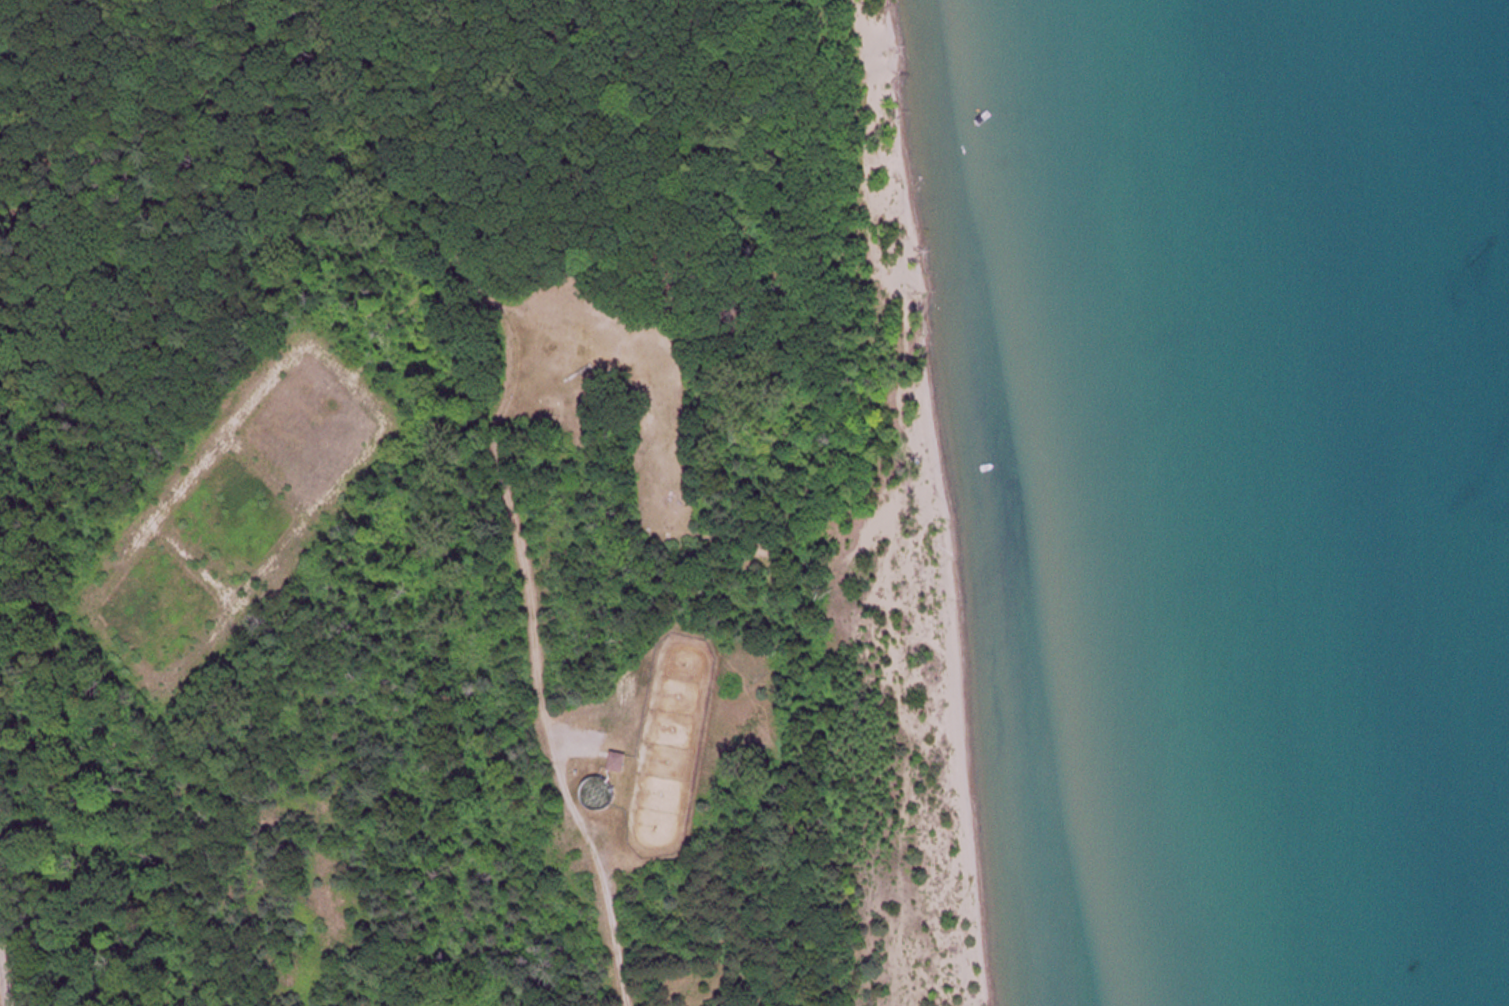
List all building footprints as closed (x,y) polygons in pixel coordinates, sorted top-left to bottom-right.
[(627,773),(632,756),(617,752),(611,769),(627,773)]
